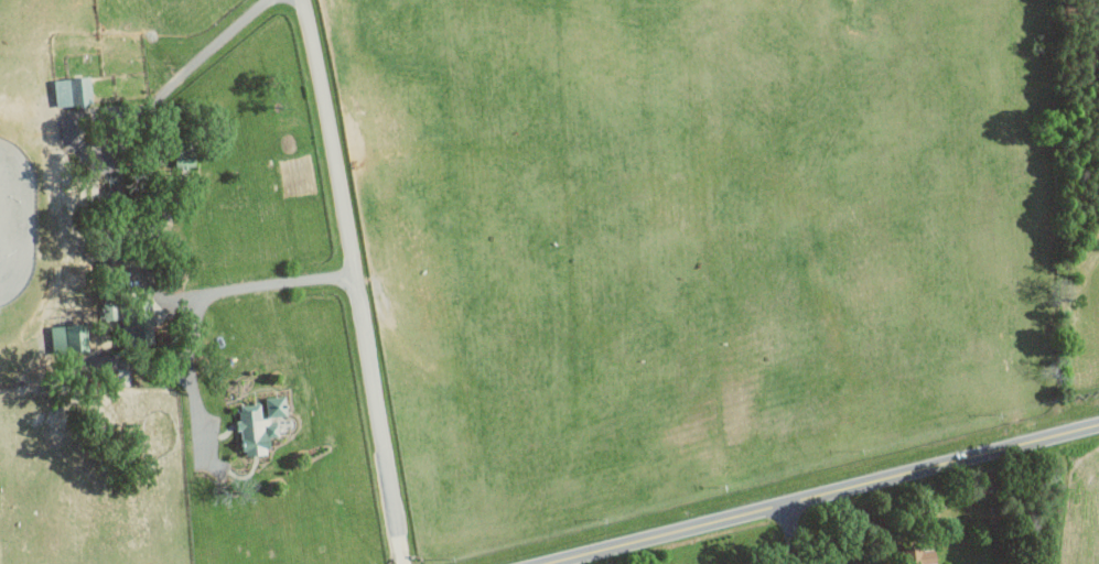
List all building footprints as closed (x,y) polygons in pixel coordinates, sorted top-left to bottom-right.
[(56,106),(92,105),(92,78),(56,79),(56,106)] [(176,167),(197,166),(196,145),(175,146),(176,167)] [(54,353),(89,351),(88,325),(53,326),(54,353)] [(245,456),(271,455),(270,438),(279,437),(278,419),(262,420),(261,404),(238,405),(240,431),(243,430),(245,456)] [(902,551),(904,563),(939,563),(936,545),(902,551)]
